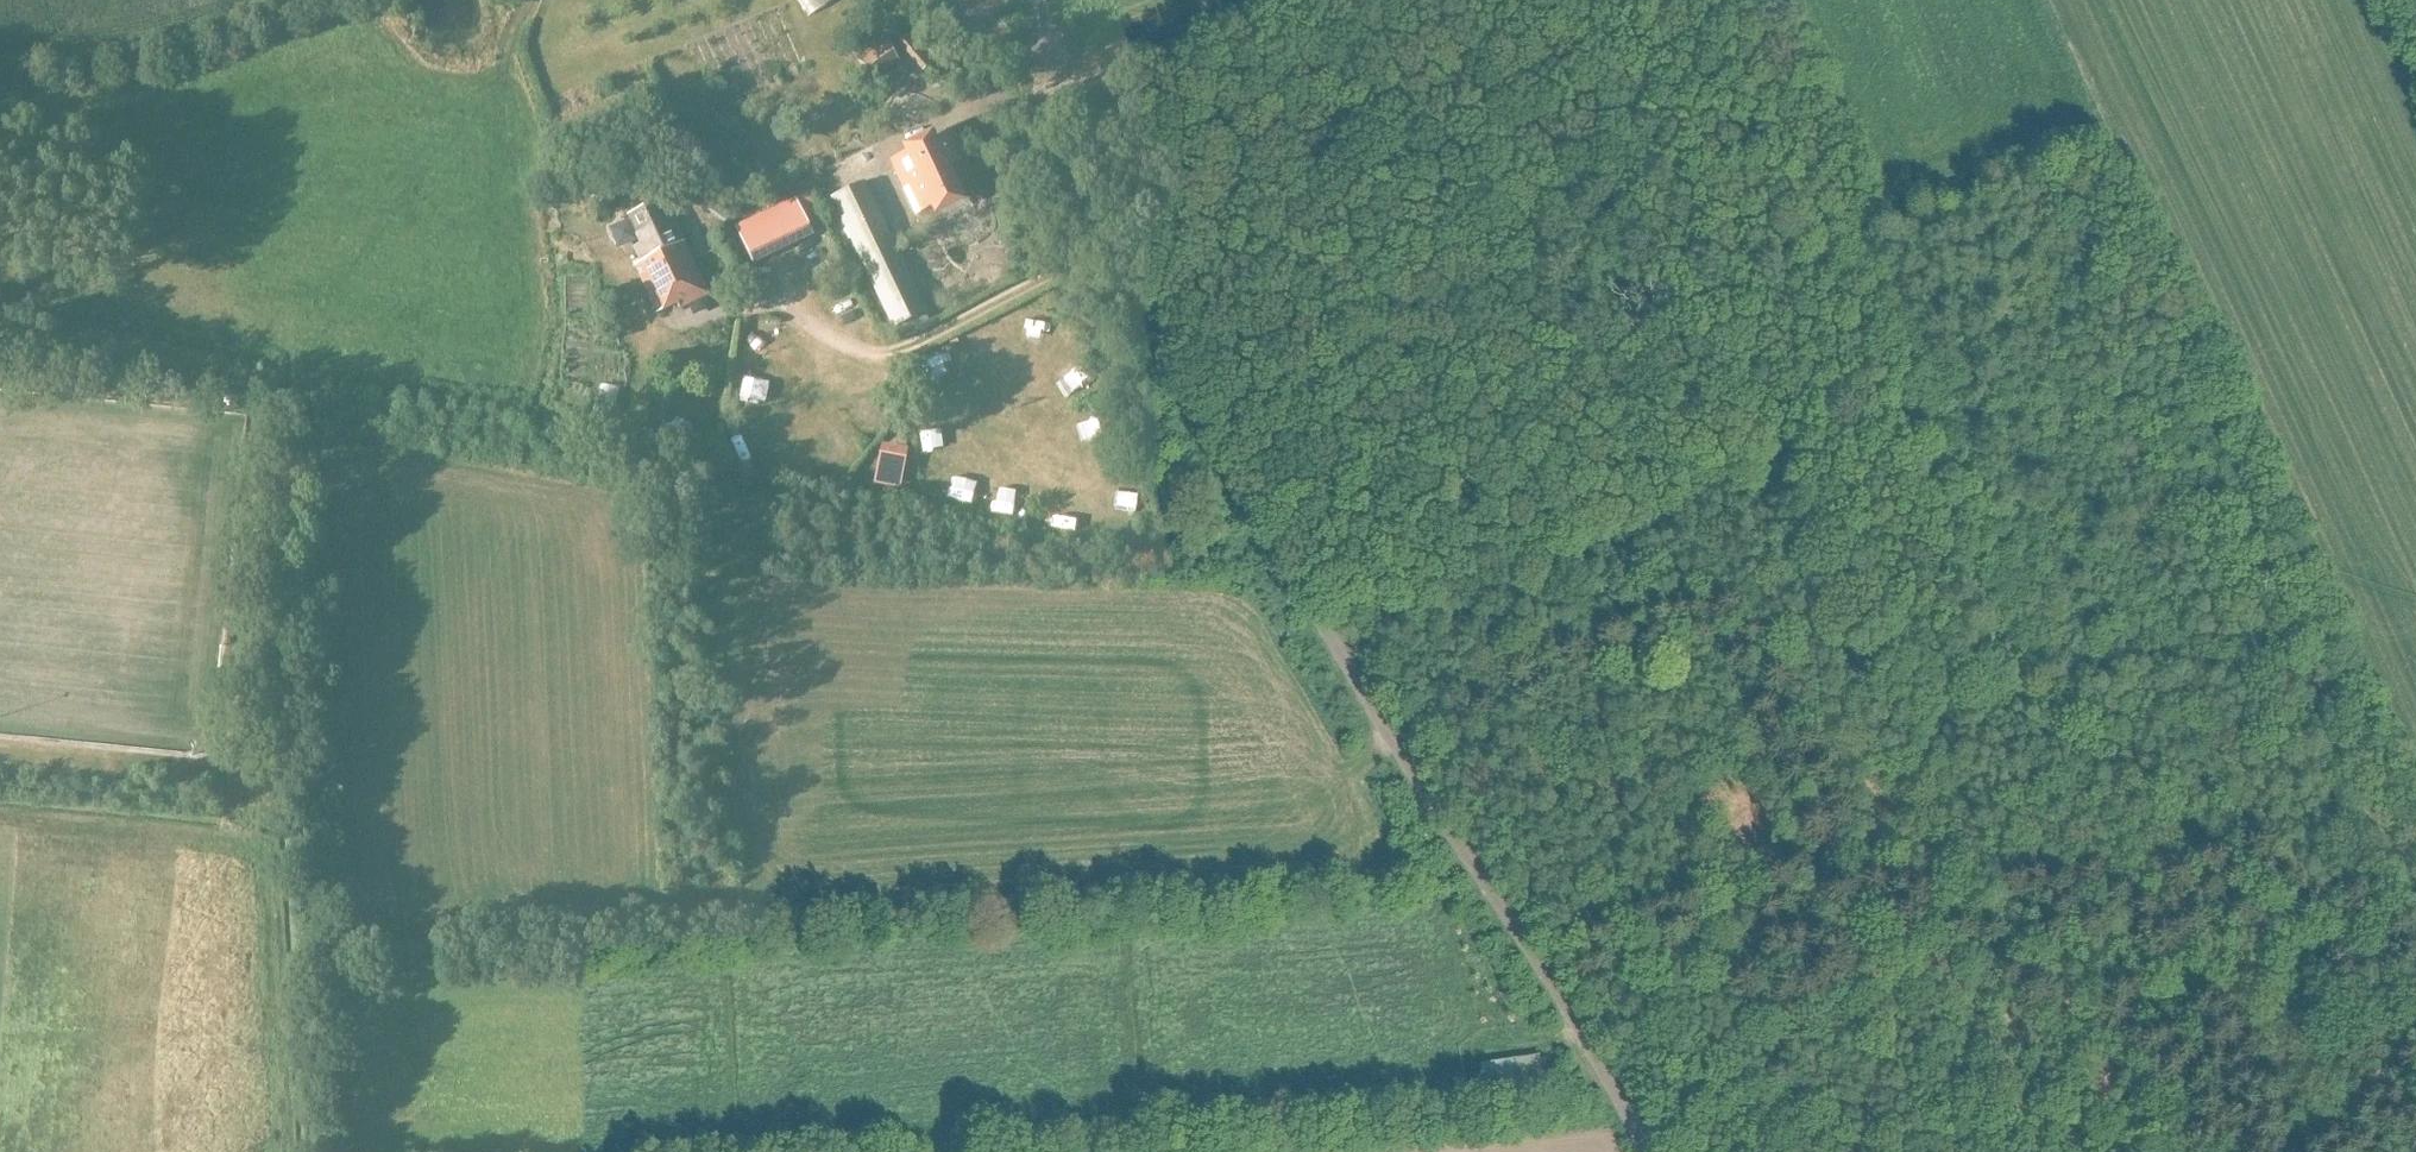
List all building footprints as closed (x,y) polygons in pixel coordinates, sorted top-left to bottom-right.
[(826,0),(794,0),(806,19),(829,4),(826,0)] [(856,59),(870,79),(897,60),(881,39),(856,59)] [(931,217),(966,200),(949,166),(962,160),(948,131),(935,138),(931,130),(898,145),(901,153),(886,160),(913,216),(928,209),(931,217)] [(861,182),(829,197),(893,329),(924,314),(861,182)] [(632,265),(655,313),(675,304),(677,310),(707,296),(662,199),(626,215),(641,247),(635,250),(640,261),(632,265)] [(794,199),(733,227),(750,265),(812,236),(794,199)] [(980,223),(935,225),(935,246),(981,245),(980,223)] [(893,472),(896,449),(879,446),(875,469),(893,472)] [(1541,1065),(1513,1070),(1519,1107),(1547,1102),(1541,1065)]
